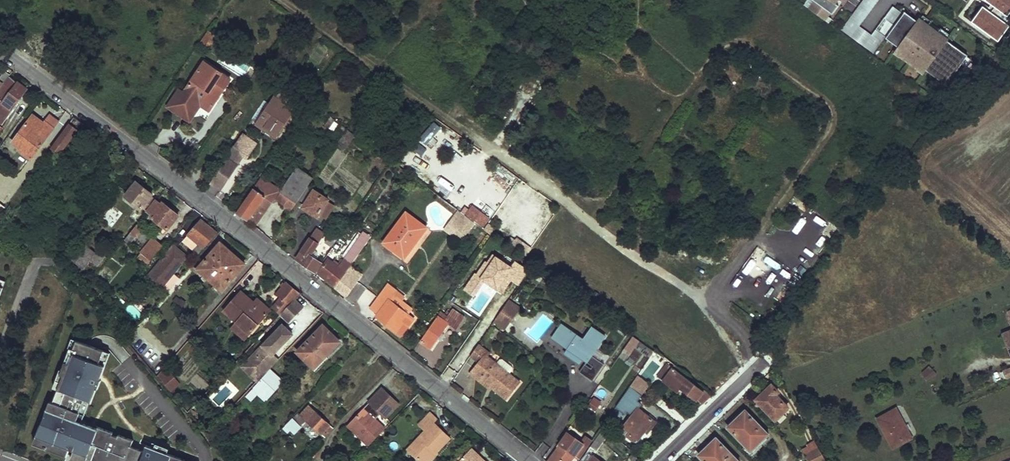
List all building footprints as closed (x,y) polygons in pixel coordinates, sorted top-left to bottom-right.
[(816,1),(810,9),(825,20),(831,12),(833,13),(839,4),(836,2),(837,0),(815,0),(816,1)] [(843,29),(875,52),(887,36),(876,29),(872,35),(860,26),(879,0),(863,0),(843,29)] [(1009,10),(1009,0),(985,0),(1006,16),(1009,10)] [(996,40),(1008,24),(981,5),(970,20),(996,40)] [(903,13),(893,6),(886,17),(896,24),(903,13)] [(947,84),(969,54),(920,18),(918,20),(906,12),(896,25),(885,17),(877,28),(888,36),(886,38),(899,47),(895,51),(924,73),(927,70),(947,84)] [(207,46),(215,36),(207,30),(199,39),(207,46)] [(205,63),(184,93),(210,111),(231,81),(205,63)] [(12,75),(8,72),(2,82),(0,80),(0,92),(12,75)] [(14,78),(0,97),(0,112),(2,110),(10,117),(30,90),(14,78)] [(276,99),(258,125),(263,129),(265,127),(277,135),(294,111),(276,99)] [(0,112),(0,118),(6,122),(10,117),(2,110),(0,112)] [(34,117),(16,141),(24,147),(22,150),(33,158),(61,121),(54,116),(46,126),(34,117)] [(78,118),(54,150),(61,155),(80,130),(82,132),(87,125),(78,118)] [(333,119),(327,127),(332,130),(338,122),(333,119)] [(425,145),(441,128),(432,120),(416,137),(425,145)] [(277,135),(265,127),(263,129),(276,138),(277,135)] [(349,130),(339,144),(347,150),(352,143),(349,140),(354,133),(349,130)] [(243,134),(232,150),(243,158),(247,152),(249,153),(256,144),(243,134)] [(410,148),(421,157),(428,148),(416,139),(410,148)] [(243,158),(232,150),(230,153),(229,154),(224,162),(226,163),(211,184),(221,190),(243,158)] [(130,165),(124,173),(129,177),(135,168),(130,165)] [(299,170),(277,201),(285,207),(290,200),(296,205),(300,201),(308,189),(314,180),(299,170)] [(262,178),(237,213),(247,222),(256,209),(264,215),(272,202),(261,194),(264,191),(267,193),(270,189),(272,190),(275,187),(262,178)] [(137,181),(127,196),(142,208),(144,206),(148,210),(156,200),(152,196),(153,194),(137,181)] [(308,189),(300,201),(306,205),(304,209),(318,218),(329,201),(316,191),(314,193),(308,189)] [(156,200),(148,210),(153,214),(151,216),(167,229),(178,215),(163,202),(161,204),(156,200)] [(337,206),(329,201),(318,218),(325,223),(337,206)] [(113,205),(103,218),(113,226),(123,212),(113,205)] [(264,215),(256,209),(247,222),(254,227),(264,215)] [(458,211),(450,223),(464,233),(472,222),(458,211)] [(426,228),(406,212),(383,243),(404,258),(426,228)] [(131,219),(125,227),(131,232),(137,224),(131,219)] [(201,220),(189,235),(200,244),(194,251),(198,255),(216,233),(201,220)] [(137,224),(131,232),(136,236),(142,228),(137,224)] [(318,229),(296,258),(316,272),(322,264),(311,255),(326,236),(320,230),(318,229)] [(136,236),(131,232),(124,240),(130,244),(136,236)] [(200,244),(189,235),(183,242),(194,251),(200,244)] [(324,253),(322,255),(326,258),(330,253),(333,248),(332,247),(338,239),(333,236),(327,243),(331,247),(326,253),(324,253)] [(154,237),(140,254),(149,263),(151,261),(164,245),(154,237)] [(333,248),(330,253),(337,259),(348,244),(340,238),(333,248)] [(220,243),(198,268),(222,290),(244,264),(220,243)] [(174,244),(149,275),(163,287),(188,256),(174,244)] [(89,246),(75,263),(77,264),(78,263),(83,266),(85,264),(86,265),(91,259),(97,263),(104,255),(98,250),(96,252),(89,246)] [(318,273),(335,287),(348,270),(351,265),(352,263),(345,257),(339,265),(335,261),(333,264),(328,260),(318,273)] [(362,273),(351,265),(348,270),(353,274),(351,277),(356,281),(362,273)] [(109,279),(112,270),(103,268),(101,277),(109,279)] [(348,270),(335,287),(346,295),(356,281),(351,277),(353,274),(348,270)] [(397,290),(393,287),(388,283),(372,307),(376,310),(380,313),(377,317),(396,332),(399,334),(402,336),(415,319),(412,317),(410,315),(409,315),(390,300),(397,290)] [(288,304),(291,305),(296,300),(301,294),(287,284),(278,294),(288,304)] [(365,308),(376,296),(363,285),(352,297),(365,308)] [(397,290),(390,300),(409,315),(410,315),(414,308),(402,298),(404,295),(397,290)] [(252,304),(240,292),(222,313),(235,324),(248,336),(265,315),(252,304)] [(269,311),(256,299),(252,304),(265,315),(269,311)] [(284,313),(282,315),(290,323),(304,308),(296,300),(291,305),(284,313)] [(443,312),(423,340),(431,347),(449,323),(457,328),(471,309),(461,301),(452,312),(449,310),(446,313),(443,312)] [(520,311),(509,303),(507,306),(517,314),(520,311)] [(291,305),(288,304),(281,311),(284,313),(291,305)] [(517,314),(507,306),(499,317),(509,325),(517,314)] [(509,325),(499,317),(495,324),(505,331),(509,325)] [(281,323),(239,367),(256,382),(278,359),(273,354),(292,333),(281,323)] [(584,339),(562,323),(552,337),(568,348),(564,355),(574,362),(584,359),(587,361),(593,365),(586,376),(593,381),(605,364),(592,355),(606,335),(593,326),(584,339)] [(248,336),(235,324),(230,330),(243,341),(248,336)] [(322,325),(297,350),(304,357),(329,332),(322,325)] [(329,332),(304,357),(305,358),(304,360),(313,369),(326,356),(324,354),(337,340),(329,332)] [(628,355),(638,340),(631,335),(621,350),(628,355)] [(77,340),(72,338),(69,347),(71,347),(74,348),(77,340)] [(45,447),(67,456),(70,448),(75,450),(75,448),(77,449),(80,446),(82,443),(83,440),(84,436),(85,434),(82,432),(85,423),(82,422),(77,420),(85,399),(90,401),(92,402),(97,388),(98,388),(102,379),(100,379),(94,377),(96,372),(102,374),(106,365),(99,362),(105,350),(99,348),(86,343),(77,340),(74,348),(71,347),(62,369),(61,374),(64,375),(59,388),(53,402),(50,400),(43,421),(50,423),(44,440),(49,442),(48,445),(46,444),(45,447)] [(648,355),(652,349),(639,341),(635,348),(648,355)] [(491,353),(480,344),(479,345),(472,356),(471,356),(469,360),(476,365),(484,354),(488,357),(491,353)] [(106,365),(111,352),(105,350),(99,362),(106,365)] [(492,389),(507,400),(520,382),(509,374),(496,363),(488,357),(484,354),(476,365),(469,374),(491,390),(492,389)] [(512,367),(502,359),(499,359),(496,363),(509,374),(513,369),(512,367)] [(587,361),(580,371),(586,376),(593,365),(587,361)] [(668,365),(659,377),(663,381),(673,369),(668,365)] [(922,372),(926,380),(938,374),(934,366),(922,372)] [(62,369),(61,369),(54,387),(59,388),(64,375),(61,374),(62,369)] [(268,369),(254,384),(262,391),(267,396),(281,381),(268,369)] [(673,369),(663,381),(676,391),(680,387),(695,399),(702,391),(673,369)] [(176,381),(167,370),(160,375),(169,386),(176,381)] [(642,395),(650,384),(638,375),(630,386),(640,394),(642,395)] [(179,384),(176,381),(169,386),(172,390),(179,384)] [(262,391),(254,384),(244,395),(251,402),(262,391)] [(630,386),(626,392),(636,400),(640,394),(630,386)] [(755,400),(774,420),(786,408),(774,395),(776,393),(769,386),(755,400)] [(381,413),(386,418),(399,404),(382,388),(369,402),(370,402),(381,413)] [(702,391),(695,399),(701,404),(710,392),(704,388),(702,391)] [(626,392),(623,396),(633,403),(636,400),(626,392)] [(595,410),(600,401),(593,397),(588,405),(595,410)] [(82,422),(90,401),(85,399),(77,420),(82,422)] [(381,413),(370,402),(364,408),(375,419),(381,413)] [(309,406),(302,414),(307,420),(325,437),(333,429),(309,406)] [(367,445),(384,428),(375,419),(364,408),(363,407),(346,425),(367,445)] [(637,408),(623,426),(630,431),(628,435),(637,441),(643,431),(647,426),(645,424),(647,421),(639,414),(641,411),(637,408)] [(880,420),(895,449),(914,439),(899,410),(880,420)] [(656,423),(641,411),(639,414),(647,421),(645,424),(647,426),(643,431),(648,435),(656,423)] [(732,432),(749,451),(767,434),(744,411),(733,422),(737,426),(732,432)] [(307,420),(302,414),(299,412),(292,419),(300,427),(307,420)] [(407,449),(419,460),(425,460),(434,451),(436,454),(450,439),(434,423),(438,420),(431,413),(419,426),(424,430),(407,449)] [(292,419),(287,425),(295,433),(300,427),(292,419)] [(43,421),(34,443),(45,447),(46,444),(48,445),(49,442),(44,440),(50,423),(43,421)] [(727,427),(732,432),(737,426),(733,422),(727,427)] [(71,459),(77,460),(95,460),(96,458),(88,455),(97,432),(96,428),(98,428),(85,423),(82,432),(85,434),(84,436),(83,440),(82,443),(80,446),(77,449),(75,448),(75,450),(70,448),(67,456),(71,457),(71,459)] [(88,455),(96,458),(95,460),(186,460),(185,459),(161,450),(160,453),(154,451),(155,448),(147,444),(144,450),(131,445),(134,439),(119,433),(118,436),(112,434),(113,431),(99,426),(98,428),(96,428),(97,432),(88,455)] [(604,426),(591,446),(596,449),(609,430),(604,426)] [(549,460),(569,460),(574,455),(579,458),(587,446),(567,432),(556,447),(558,448),(549,460)] [(702,460),(737,460),(715,439),(704,450),(709,454),(702,460)] [(800,449),(804,456),(818,448),(813,439),(807,443),(808,444),(800,449)] [(470,446),(455,460),(486,460),(470,446)] [(807,460),(819,460),(824,458),(818,448),(804,456),(807,460)] [(697,456),(702,460),(709,454),(704,450),(697,456)] [(434,451),(425,460),(429,460),(436,454),(434,451)] [(580,460),(600,460),(587,451),(581,459),(581,460),(580,460)]
